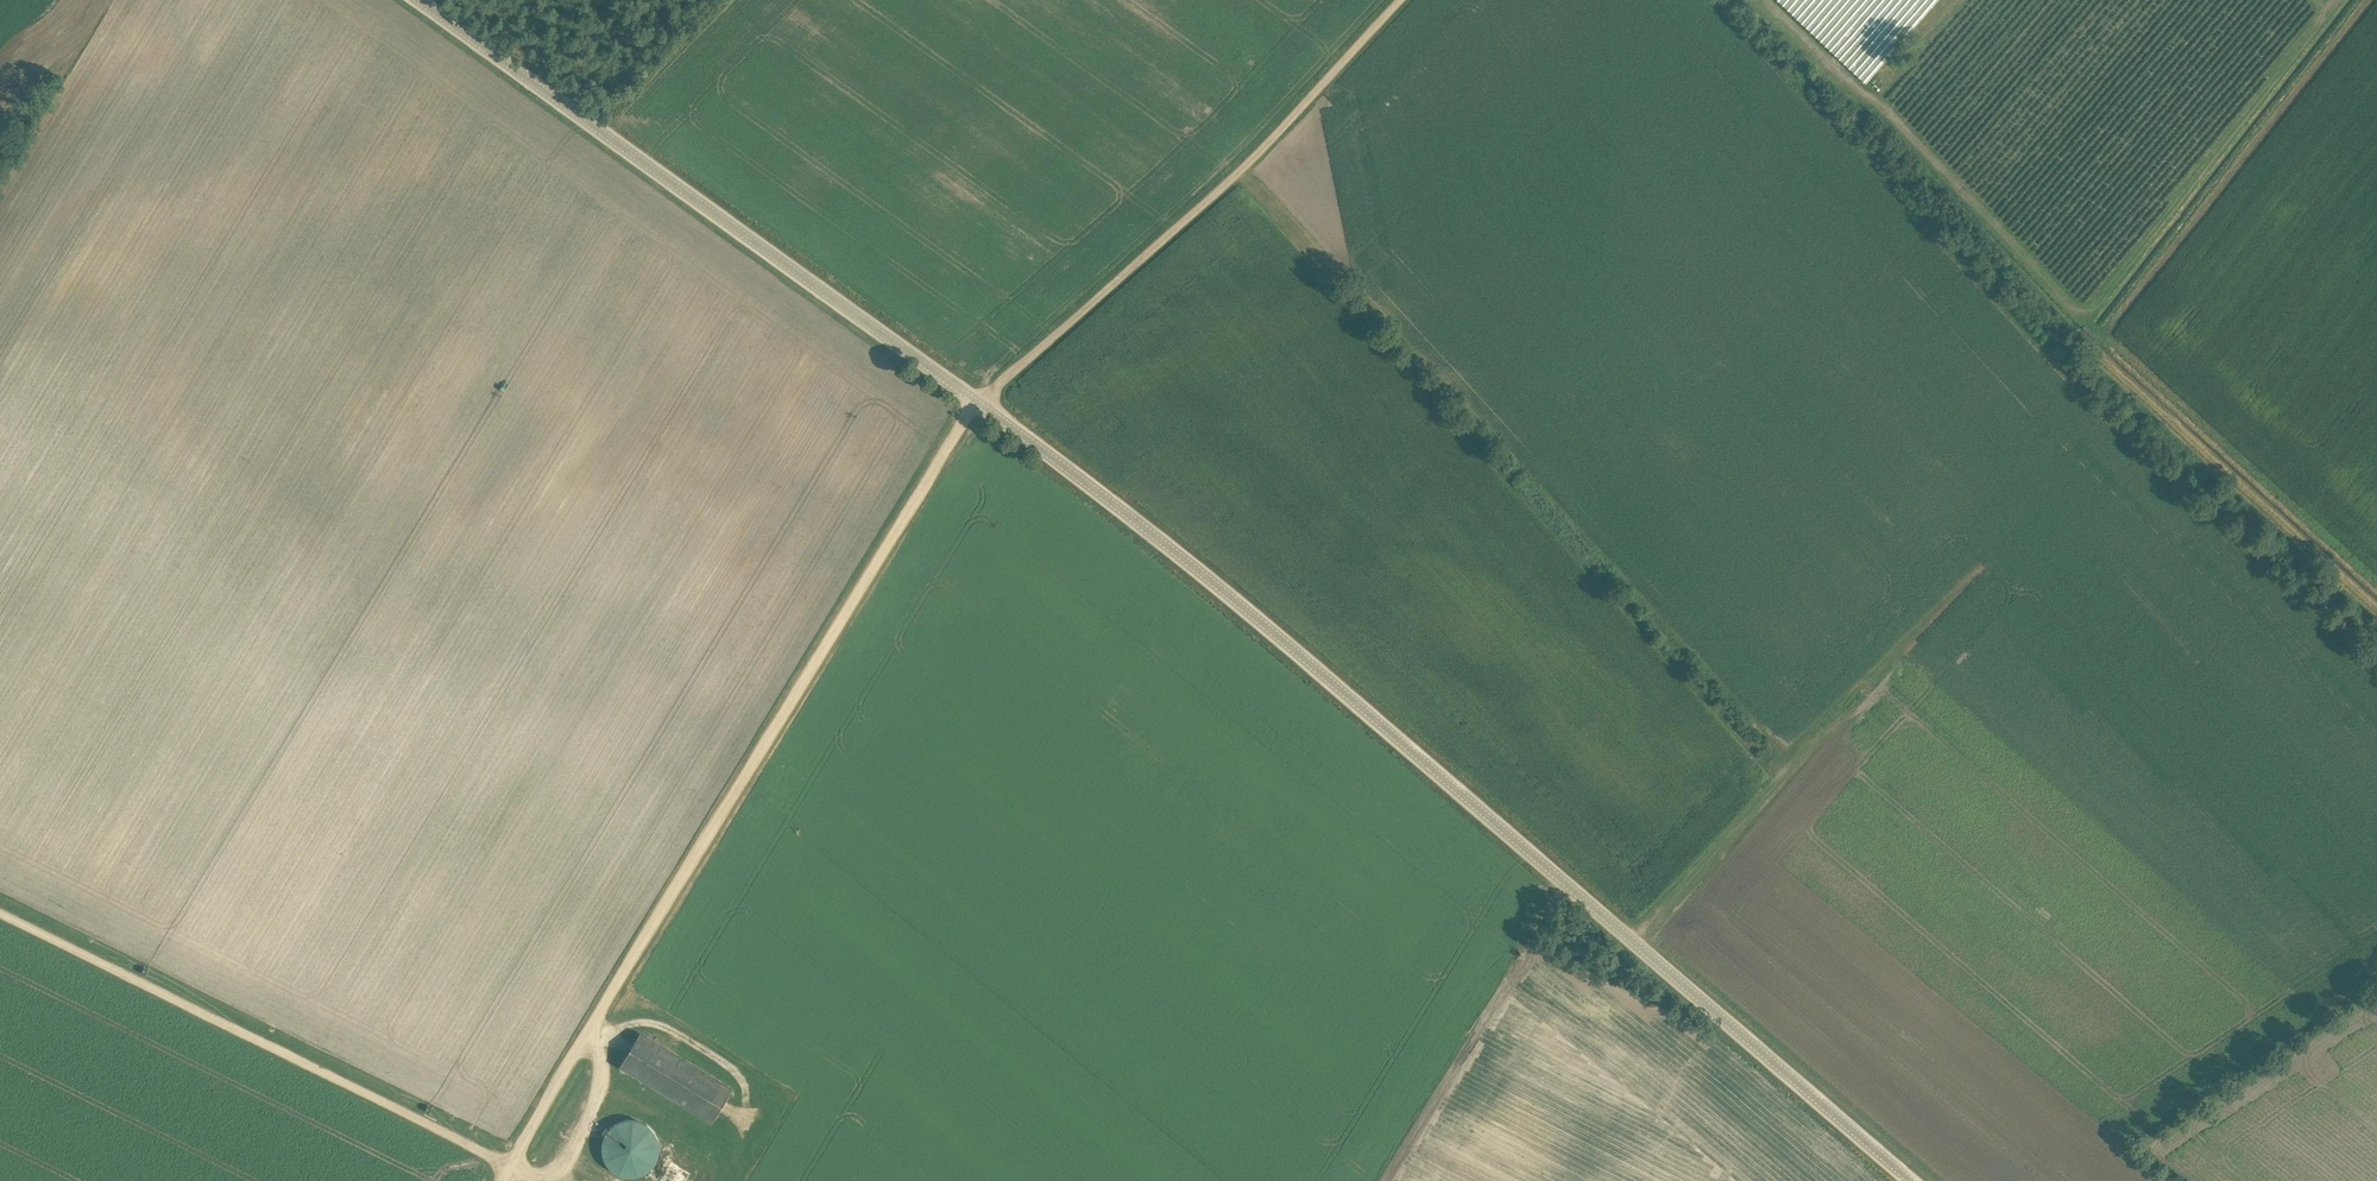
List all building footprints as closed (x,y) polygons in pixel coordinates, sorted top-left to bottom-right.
[(690,1063),(674,1053),(640,1032),(620,1066),(712,1122),(732,1088),(690,1063)] [(604,1157),(605,1159),(606,1161),(607,1163),(608,1165),(610,1167),(612,1169),(614,1170),(616,1172),(618,1173),(620,1174),(622,1174),(624,1175),(627,1176),(630,1176),(632,1176),(634,1176),(637,1175),(640,1174),(642,1174),(644,1172),(647,1171),(649,1170),(651,1168),(653,1165),(654,1164),(655,1162),(656,1160),(657,1158),(658,1156),(658,1155),(659,1152),(659,1150),(659,1147),(659,1145),(659,1142),(658,1140),(658,1138),(656,1136),(655,1133),(653,1131),(652,1128),(650,1127),(649,1126),(647,1124),(645,1123),(642,1122),(639,1121),(636,1120),(634,1119),(630,1119),(627,1119),(624,1120),(621,1121),(618,1122),(616,1123),(615,1124),(612,1126),(610,1128),(608,1130),(607,1132),(605,1135),(604,1137),(604,1139),(603,1140),(603,1141),(603,1143),(602,1144),(602,1146),(602,1147),(602,1149),(602,1151),(603,1154),(604,1156),(604,1157)] [(691,1173),(673,1163),(663,1180),(686,1180),(691,1173)]
